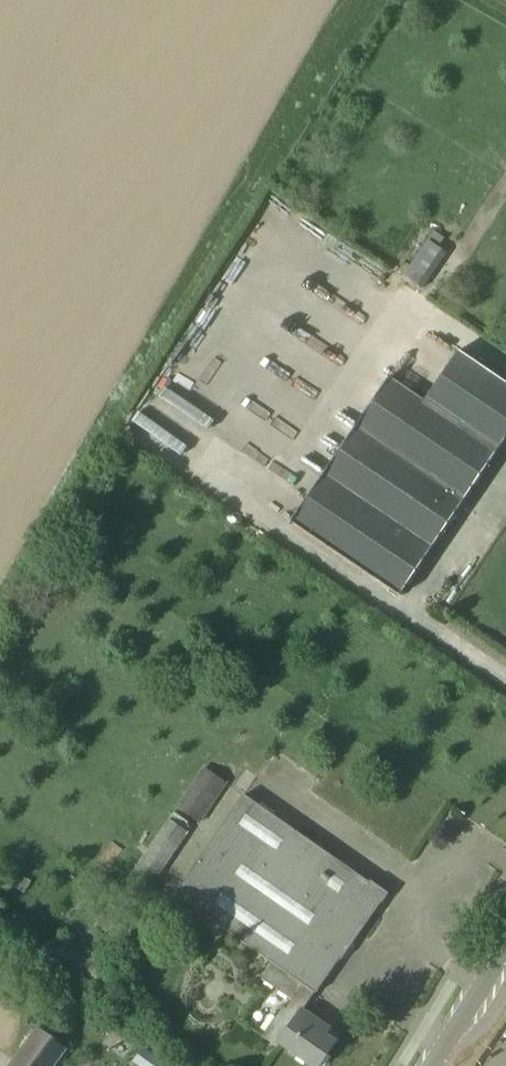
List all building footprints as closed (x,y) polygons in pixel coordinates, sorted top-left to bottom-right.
[(427,271),(442,249),(428,239),(403,275),(423,289),(433,275),(427,271)] [(505,439),(505,383),(493,375),(486,385),(451,361),(424,400),(390,377),(292,522),(400,595),(499,450),(505,439)] [(186,439),(200,399),(155,383),(139,426),(185,442),(186,439)] [(228,783),(203,766),(175,807),(200,824),(228,783)] [(319,944),(341,958),(380,902),(382,904),(389,893),(370,880),(369,883),(244,795),(174,895),(272,964),(273,963),(287,972),(299,954),(308,960),(319,944)] [(189,832),(169,818),(125,882),(145,896),(189,832)] [(341,958),(319,944),(308,960),(299,954),(287,972),(273,963),(272,964),(262,979),(293,1001),(287,1010),(284,1008),(262,1038),(278,1049),(282,1044),(313,1065),(320,1065),(336,1043),(321,1033),(326,1026),(303,1010),(315,993),(317,994),(341,958)] [(9,1065),(55,1065),(67,1048),(37,1027),(9,1065)]
